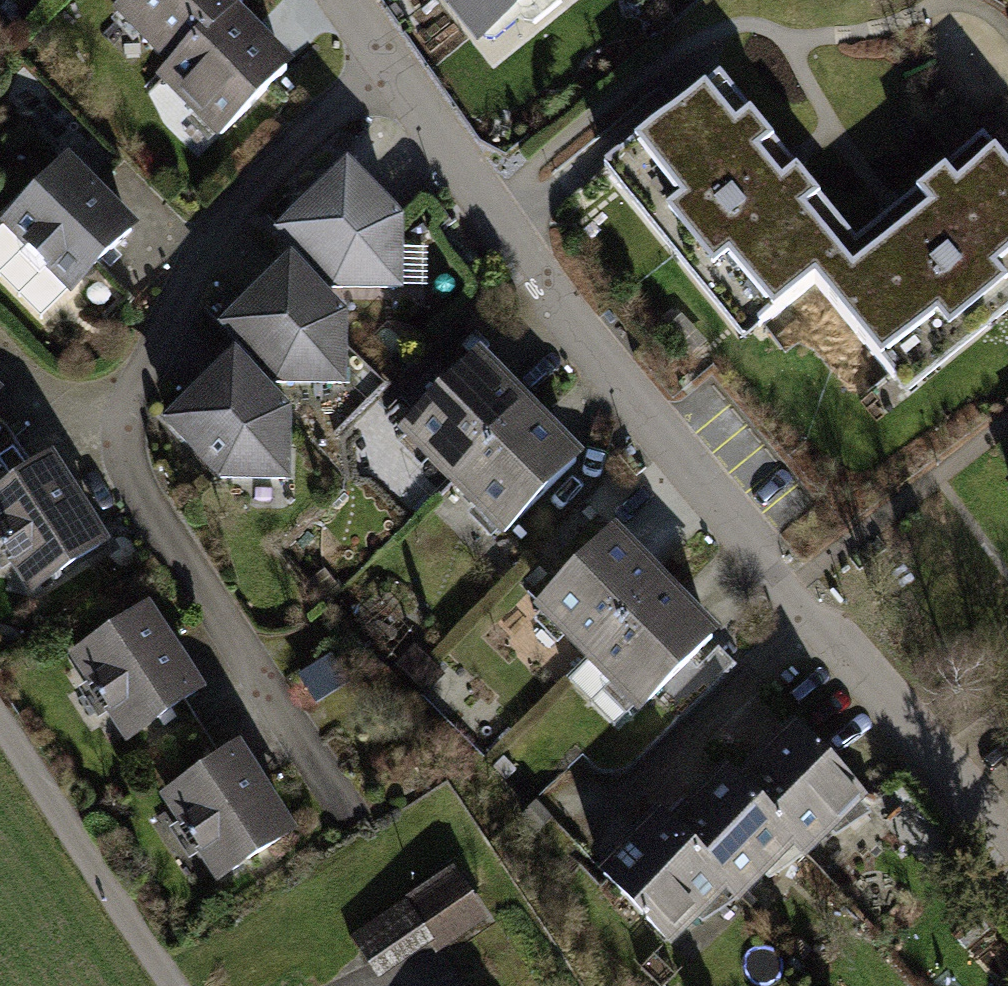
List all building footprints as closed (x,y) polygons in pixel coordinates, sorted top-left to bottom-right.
[(176,67),(230,14),(241,3),(238,0),(129,0),(120,9),(176,67)] [(480,35),(482,34),(485,39),(494,39),(517,21),(517,13),(513,8),(524,0),(452,0),(480,35)] [(176,67),(164,78),(221,135),(286,71),(230,14),(176,67)] [(719,76),(620,156),(758,327),(814,282),(813,281),(857,245),(855,243),(719,76)] [(892,377),(1007,283),(1007,172),(982,140),(855,243),(857,245),(813,281),(814,282),(892,377)] [(66,164),(8,222),(73,287),(131,229),(66,164)] [(347,172),(282,235),(333,288),(397,288),(398,223),(347,172)] [(290,266),(226,330),(276,382),(341,382),(341,318),(290,266)] [(235,361),(169,425),(221,478),(285,478),(286,413),(235,361)] [(476,361),(405,431),(455,481),(526,411),(476,361)] [(526,411),(455,481),(505,532),(576,462),(526,411)] [(0,494),(0,536),(34,588),(102,544),(49,462),(29,475),(12,449),(0,457),(0,464),(14,485),(0,494)] [(541,607),(591,657),(662,587),(612,537),(541,607)] [(662,587),(591,657),(568,680),(614,726),(636,704),(640,708),(711,638),(662,587)] [(145,611),(77,655),(129,736),(184,701),(198,692),(145,611)] [(412,678),(429,661),(415,647),(398,665),(412,678)] [(301,679),(315,700),(345,680),(332,659),(301,679)] [(443,674),(429,661),(412,678),(426,692),(443,674)] [(184,701),(129,736),(149,766),(203,730),(184,701)] [(203,730),(149,766),(168,795),(223,759),(203,730)] [(795,733),(738,788),(792,842),(802,854),(860,798),(795,733)] [(223,759),(168,795),(221,876),(289,832),(236,751),(223,759)] [(792,842),(738,788),(727,776),(671,831),(725,885),(736,897),(792,842)] [(533,804),(521,815),(537,831),(548,820),(533,804)] [(725,885),(671,831),(660,819),(603,876),(668,941),(725,885)] [(439,942),(481,914),(458,881),(416,909),(436,938),(439,942)] [(436,938),(416,909),(411,900),(369,928),(367,925),(354,933),(383,976),(436,938)]
